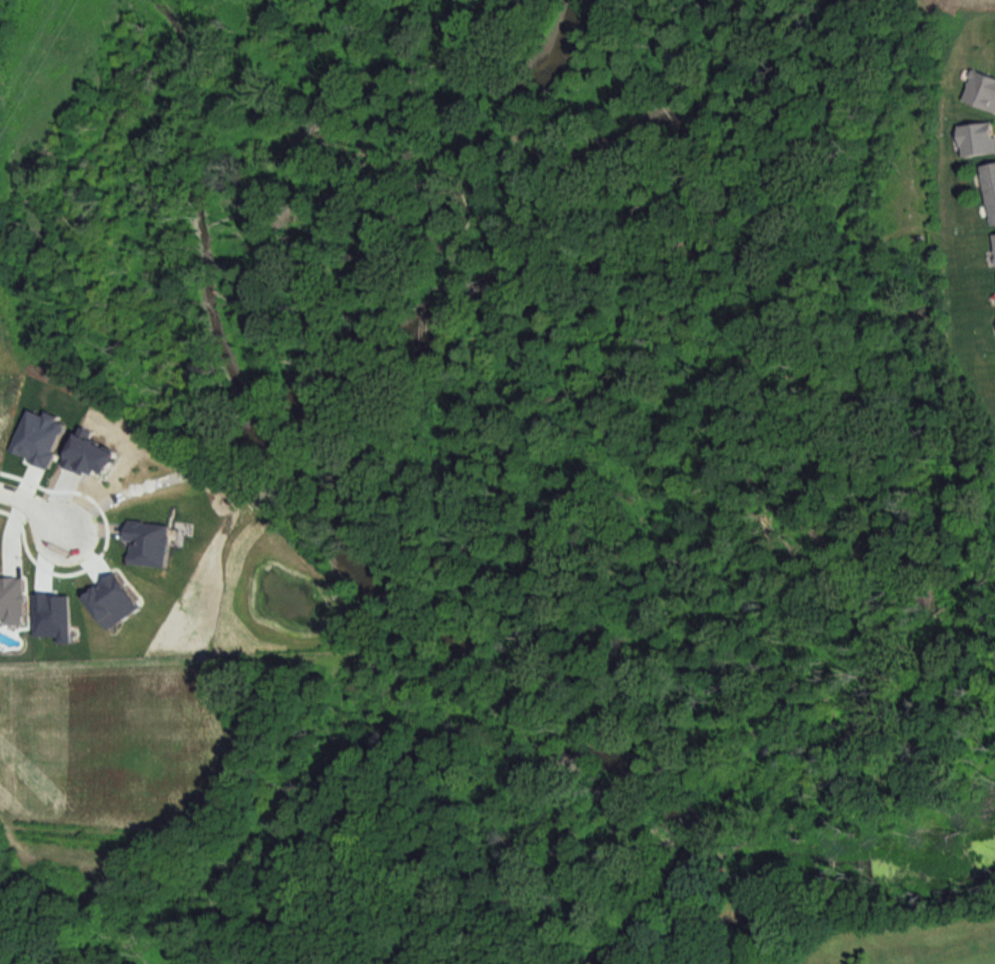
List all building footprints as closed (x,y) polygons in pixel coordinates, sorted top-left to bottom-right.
[(991,225),(994,225),(994,163),(982,165),(991,225)]
